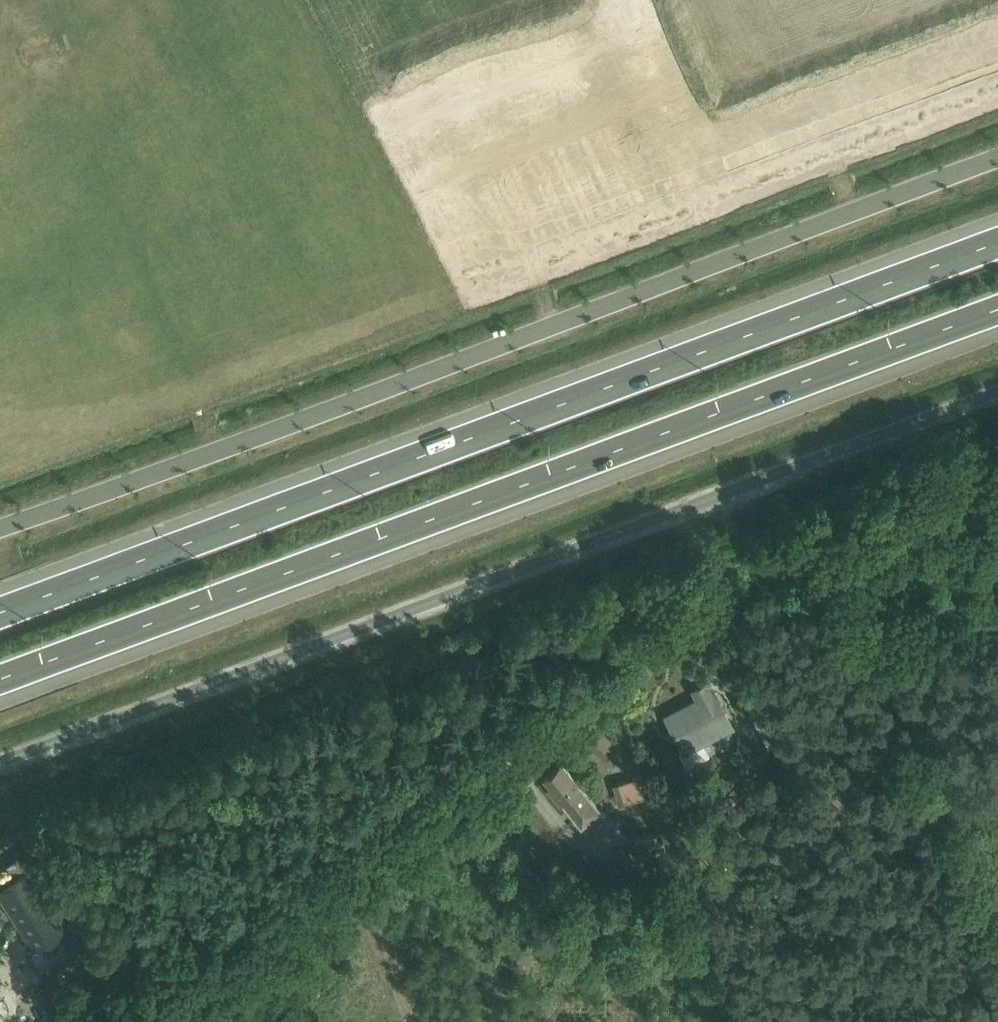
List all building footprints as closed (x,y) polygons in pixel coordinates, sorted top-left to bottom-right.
[(49,44),(22,49),(26,64),(52,59),(49,44)] [(695,699),(663,715),(682,752),(679,754),(687,768),(710,757),(704,745),(735,729),(711,681),(691,691),(695,699)] [(758,687),(742,695),(768,749),(772,748),(778,752),(783,750),(784,744),(787,743),(758,687)] [(562,762),(543,778),(550,787),(547,789),(561,806),(562,805),(581,828),(601,812),(562,762)] [(644,776),(613,785),(619,806),(650,796),(644,776)] [(661,833),(633,842),(638,858),(666,849),(661,833)] [(51,906),(28,871),(0,889),(0,899),(18,927),(51,906)] [(51,906),(18,927),(33,951),(66,930),(51,906)]
